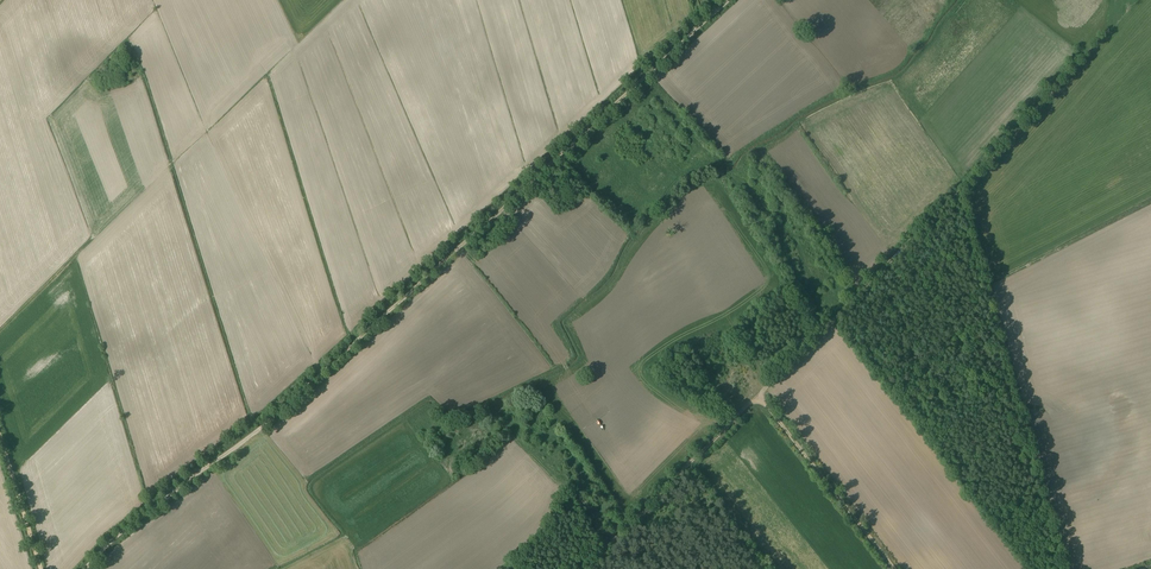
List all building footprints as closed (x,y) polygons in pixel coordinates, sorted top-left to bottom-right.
[(1115,410),(1125,416),(1133,405),(1123,398),(1115,410)] [(608,519),(612,524),(620,517),(616,512),(608,519)]
